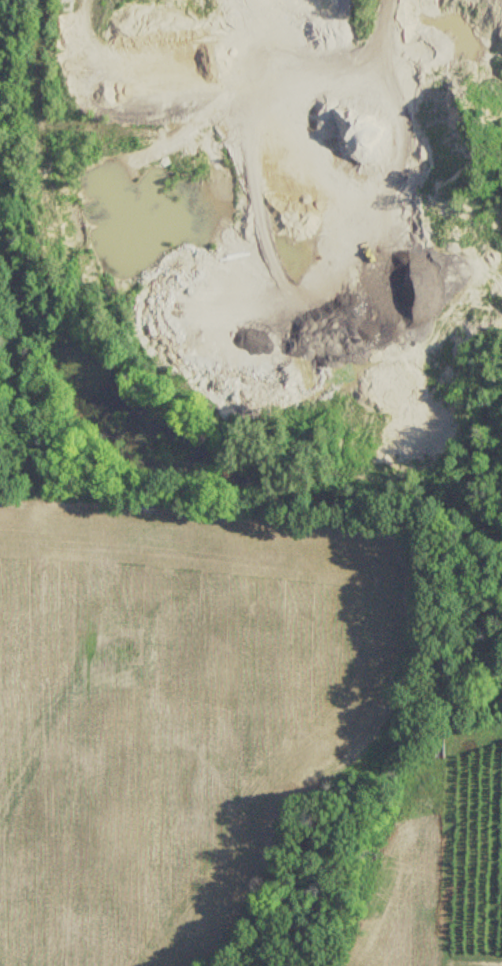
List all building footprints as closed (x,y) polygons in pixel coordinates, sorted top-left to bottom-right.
[(435,757),(444,757),(444,741),(435,741),(435,757)]
